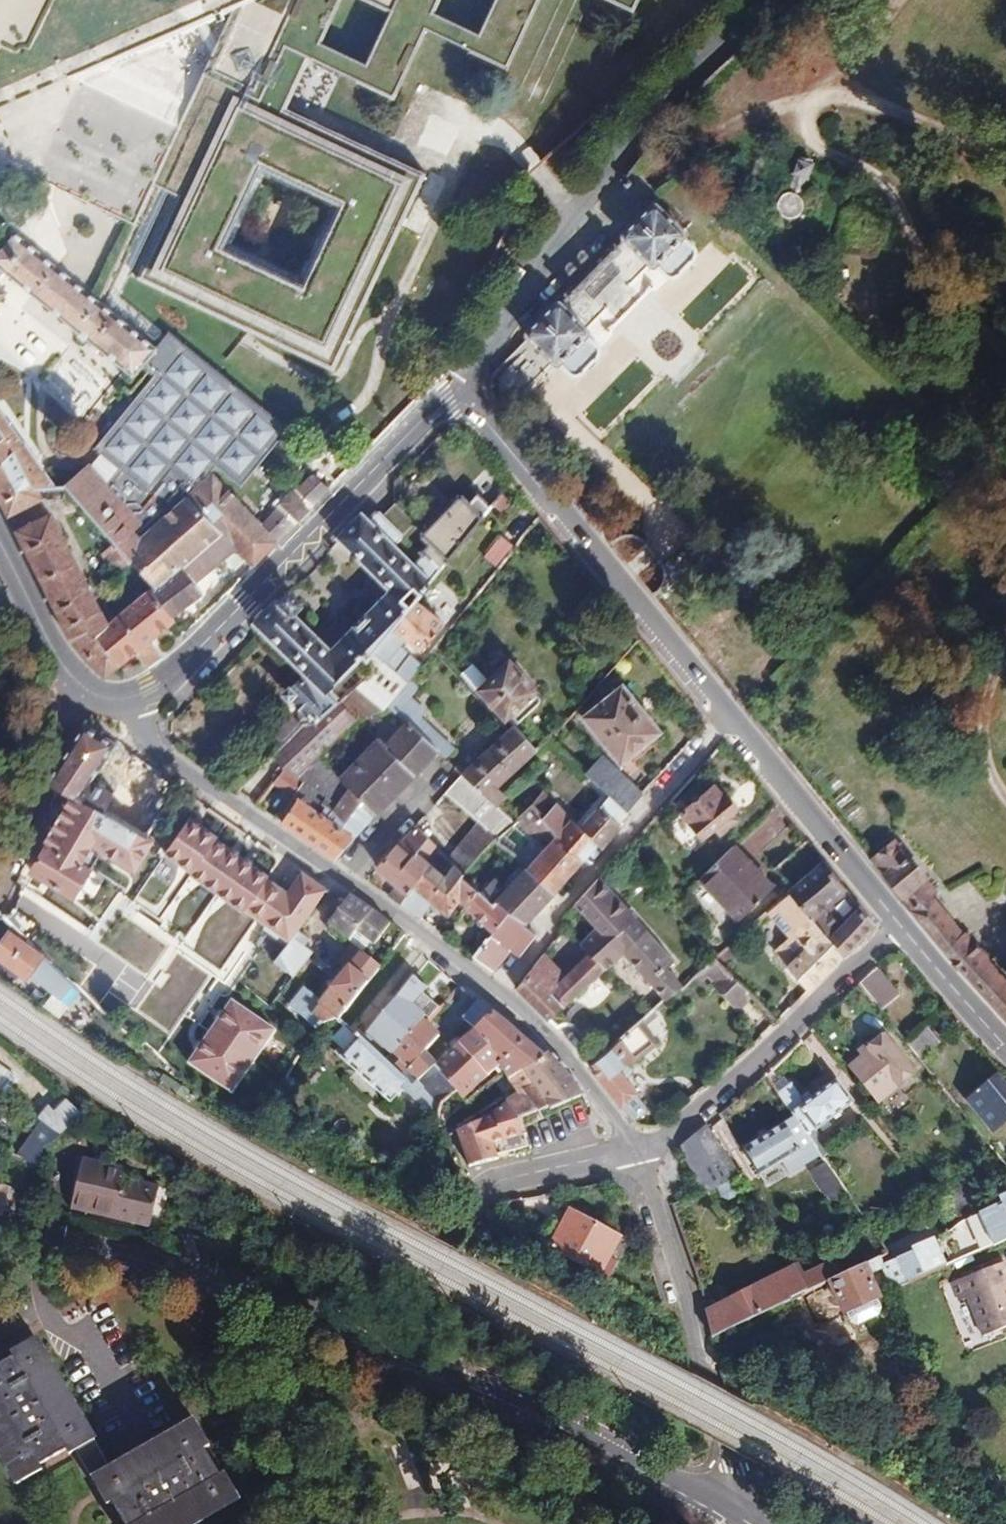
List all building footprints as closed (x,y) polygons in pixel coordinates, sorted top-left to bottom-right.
[(222,10),(152,185),(175,196),(136,279),(334,372),(426,174),(284,108),(308,58),(312,60),(320,44),(341,0),(246,0),(222,10)] [(390,13),(365,65),(357,81),(393,98),(425,31),(433,14),(439,0),(362,0),(390,13)] [(478,35),(470,52),(506,69),(539,0),(495,0),(478,35)] [(633,11),(638,0),(609,0),(633,11)] [(470,52),(478,35),(433,14),(425,31),(470,52)] [(365,65),(320,44),(312,60),(357,81),(365,65)] [(264,182),(236,244),(298,272),(326,210),(264,182)] [(788,193),(786,193),(782,195),(779,199),(777,203),(777,208),(779,213),(780,215),(784,217),(790,219),(796,218),(800,214),(802,211),(803,208),(803,202),(802,199),(799,196),(792,193),(788,193)] [(695,246),(685,236),(686,232),(654,204),(651,206),(622,234),(621,238),(625,241),(652,267),(656,267),(662,274),(664,276),(670,278),(676,278),(679,276),(694,261),(696,258),(697,255),(697,251),(695,246)] [(840,221),(833,251),(874,257),(884,237),(886,232),(885,227),(884,224),(880,221),(855,207),(852,206),(848,207),(843,212),(842,214),(840,221)] [(2,270),(133,377),(141,366),(153,376),(94,449),(119,469),(106,484),(88,464),(63,486),(114,544),(130,561),(153,586),(219,533),(235,550),(253,568),(289,530),(330,489),(312,476),(293,495),(291,492),(280,503),(283,505),(261,526),(212,475),(208,478),(208,477),(216,466),(241,487),(289,429),(168,331),(154,348),(12,232),(0,246),(0,273),(2,270)] [(598,346),(587,336),(588,335),(589,331),(560,302),(555,303),(526,332),(526,336),(529,339),(555,366),(558,366),(560,364),(568,374),(571,376),(573,376),(579,375),(598,355),(599,353),(599,349),(598,346)] [(75,418),(113,384),(87,355),(57,381),(61,385),(52,393),(75,418)] [(16,460),(34,488),(56,486),(24,441),(22,443),(0,411),(0,467),(16,460)] [(41,498),(34,488),(16,460),(0,467),(0,499),(8,515),(41,498)] [(408,610),(415,602),(493,506),(490,505),(489,506),(477,495),(470,502),(462,495),(457,495),(422,530),(405,513),(393,526),(382,516),(378,512),(374,512),(368,519),(361,512),(335,538),(388,590),(330,649),(291,610),(299,602),(286,589),(251,623),(302,675),(324,695),(362,657),(366,661),(368,660),(372,654),(408,610)] [(395,503),(382,516),(393,526),(405,513),(395,503)] [(65,628),(100,611),(51,515),(17,532),(65,628)] [(202,577),(235,550),(219,533),(153,586),(151,588),(172,616),(196,599),(207,614),(221,600),(202,577)] [(501,535),(484,558),(496,568),(513,545),(501,535)] [(117,571),(130,561),(114,544),(102,555),(117,571)] [(221,600),(253,568),(235,550),(202,577),(221,600)] [(100,634),(117,669),(118,670),(137,655),(144,665),(159,654),(149,642),(175,621),(172,616),(151,588),(107,624),(108,627),(100,634)] [(408,610),(372,654),(380,659),(382,657),(391,645),(392,646),(400,636),(421,652),(444,624),(415,602),(408,610)] [(107,624),(100,611),(65,628),(70,639),(106,678),(117,669),(100,634),(108,627),(107,624)] [(380,659),(390,668),(401,653),(392,646),(391,645),(382,657),(380,659)] [(407,681),(409,679),(419,666),(402,652),(401,653),(390,668),(407,681)] [(394,681),(390,668),(380,659),(372,654),(368,660),(373,671),(337,704),(356,720),(383,711),(388,706),(393,688),(394,681)] [(373,671),(368,660),(366,661),(362,657),(324,695),(335,706),(337,704),(373,671)] [(500,714),(503,711),(508,717),(511,713),(536,691),(509,662),(488,681),(472,664),(461,674),(476,692),(478,690),(500,714)] [(393,688),(388,706),(407,683),(407,681),(390,668),(394,681),(393,688)] [(292,715),(273,736),(283,744),(301,725),(307,718),(314,724),(335,706),(324,695),(302,675),(290,687),(289,685),(280,695),(289,703),(305,717),(299,722),(292,715)] [(418,689),(409,679),(407,681),(407,683),(388,706),(408,723),(437,750),(446,759),(454,749),(421,719),(425,714),(409,698),(418,689)] [(625,754),(628,758),(660,732),(622,686),(582,718),(617,760),(625,754)] [(286,767),(297,777),(334,804),(348,788),(339,780),(317,757),(356,720),(337,704),(335,706),(314,724),(307,718),(301,725),(283,744),(272,755),(286,767)] [(383,711),(356,720),(317,757),(339,780),(380,738),(388,745),(408,723),(388,706),(383,711)] [(505,720),(508,717),(503,711),(500,714),(505,720)] [(437,750),(408,723),(388,745),(380,738),(339,780),(348,788),(375,815),(414,775),(437,750)] [(514,725),(508,731),(461,775),(445,793),(478,823),(495,839),(496,840),(513,822),(496,807),(507,797),(497,788),(537,751),(514,725)] [(50,786),(69,796),(146,838),(177,786),(135,756),(125,771),(151,790),(146,795),(119,780),(113,792),(87,778),(109,745),(86,732),(50,786)] [(620,764),(628,758),(625,754),(617,760),(620,764)] [(586,774),(610,796),(628,812),(642,795),(601,757),(586,774)] [(375,815),(348,788),(334,804),(297,777),(286,767),(273,783),(279,788),(297,799),(281,822),(335,860),(375,815)] [(680,813),(695,831),(728,797),(726,794),(722,796),(713,784),(680,813)] [(569,849),(577,856),(583,862),(598,845),(603,849),(622,827),(618,823),(628,812),(610,796),(600,807),(598,806),(580,827),(570,819),(556,803),(554,806),(542,791),(532,804),(544,816),(541,820),(543,823),(546,826),(547,827),(548,828),(551,832),(555,836),(569,849)] [(146,838),(69,796),(40,846),(43,848),(28,873),(71,899),(90,869),(80,864),(91,845),(134,870),(139,862),(146,866),(154,853),(147,849),(152,841),(146,838)] [(728,815),(731,812),(737,807),(728,797),(695,831),(702,838),(713,828),(719,834),(733,822),(728,815)] [(545,848),(526,868),(554,894),(583,862),(577,856),(569,849),(555,836),(551,832),(548,828),(547,827),(546,826),(543,823),(541,820),(544,816),(532,804),(513,822),(545,848)] [(737,818),(731,812),(728,815),(733,822),(737,818)] [(766,838),(784,828),(776,814),(758,825),(766,838)] [(271,962),(291,978),(312,953),(304,946),(309,940),(297,931),(330,892),(304,874),(289,895),(269,881),(271,879),(218,842),(219,840),(192,821),(167,856),(194,875),(192,877),(246,915),(247,913),(267,927),(263,933),(281,946),(271,962)] [(495,839),(478,823),(449,856),(456,863),(466,872),(495,839)] [(398,844),(375,870),(396,887),(388,897),(400,905),(406,896),(413,887),(412,887),(429,863),(440,848),(416,826),(398,844)] [(909,908),(910,909),(939,949),(1005,1018),(1005,1017),(1005,981),(989,963),(990,961),(964,932),(962,934),(931,895),(919,881),(923,878),(895,842),(874,860),(913,905),(909,908)] [(772,885),(735,847),(700,881),(737,920),(772,885)] [(456,863),(449,856),(440,848),(429,863),(445,876),(456,863)] [(643,876),(651,870),(637,854),(630,861),(643,876)] [(788,891),(844,956),(874,924),(824,861),(788,891)] [(466,872),(456,863),(445,876),(429,863),(412,887),(413,887),(406,896),(400,905),(420,919),(431,902),(448,915),(459,900),(467,906),(482,887),(466,872)] [(497,901),(525,926),(554,894),(526,868),(497,901)] [(597,927),(581,944),(589,953),(577,965),(566,975),(548,992),(564,1007),(605,968),(624,955),(665,999),(682,985),(668,969),(674,962),(646,930),(646,931),(599,878),(576,903),(581,908),(597,927)] [(919,881),(931,895),(935,892),(923,878),(919,881)] [(482,887),(467,906),(492,931),(473,957),(493,971),(496,971),(511,950),(520,957),(537,937),(525,926),(497,901),(482,887)] [(809,992),(844,956),(788,891),(768,910),(791,941),(777,954),(787,965),(786,966),(809,992)] [(356,932),(370,942),(374,946),(391,924),(350,895),(327,924),(349,941),(356,932)] [(58,983),(66,973),(53,964),(9,932),(0,944),(0,959),(26,978),(29,975),(51,991),(58,983)] [(349,941),(354,945),(362,952),(370,942),(356,932),(349,941)] [(564,951),(577,965),(589,953),(581,944),(576,938),(564,951)] [(362,952),(354,945),(339,963),(348,970),(319,1004),(301,990),(288,1006),(317,1030),(323,1024),(336,1020),(338,1021),(370,982),(369,981),(381,967),(362,952)] [(548,992),(566,975),(544,953),(516,989),(547,1020),(564,1007),(548,992)] [(752,996),(734,978),(715,958),(698,972),(703,979),(707,976),(716,984),(714,986),(737,1010),(752,996)] [(882,1011),(899,996),(876,967),(859,984),(882,1011)] [(71,976),(66,973),(58,983),(63,987),(71,976)] [(360,1041),(383,1062),(384,1063),(422,1019),(424,1017),(410,1005),(425,989),(414,978),(360,1041)] [(422,1019),(384,1063),(407,1083),(412,1087),(417,1082),(434,1067),(455,1090),(464,1100),(465,1098),(487,1077),(486,1076),(499,1065),(509,1080),(514,1077),(543,1056),(477,1000),(461,1018),(475,1029),(436,1065),(424,1052),(439,1035),(422,1019)] [(231,1093),(273,1029),(229,1001),(188,1065),(231,1093)] [(658,1015),(653,1009),(588,1066),(621,1106),(637,1093),(619,1071),(628,1063),(631,1066),(658,1043),(645,1026),(658,1015)] [(920,1059),(941,1042),(928,1026),(907,1043),(920,1059)] [(859,1051),(863,1056),(850,1067),(878,1102),(915,1073),(885,1035),(871,1047),(868,1044),(859,1051)] [(391,1100),(399,1090),(438,1122),(437,1120),(437,1111),(442,1102),(455,1090),(434,1067),(417,1082),(412,1087),(407,1083),(384,1063),(383,1062),(360,1041),(359,1041),(345,1058),(391,1100)] [(506,1103),(518,1119),(520,1118),(537,1112),(538,1113),(548,1108),(550,1110),(567,1104),(584,1095),(571,1075),(550,1051),(543,1056),(514,1077),(523,1092),(506,1103)] [(6,1095),(18,1079),(0,1066),(0,1091),(6,1095)] [(1005,1122),(1005,1086),(998,1076),(967,1101),(993,1132),(1005,1122)] [(837,1080),(799,1108),(816,1130),(853,1102),(837,1080)] [(794,1081),(781,1091),(794,1110),(808,1100),(794,1081)] [(437,1120),(438,1122),(439,1128),(456,1118),(475,1109),(474,1107),(465,1098),(464,1100),(455,1090),(442,1102),(437,1111),(437,1120)] [(42,1122),(60,1136),(82,1115),(66,1099),(54,1111),(51,1108),(50,1109),(51,1109),(42,1122)] [(475,1123),(456,1130),(469,1166),(498,1159),(497,1154),(494,1143),(504,1141),(506,1152),(529,1147),(520,1118),(518,1119),(506,1103),(490,1115),(491,1116),(475,1123)] [(38,1119),(42,1122),(51,1109),(50,1109),(48,1107),(38,1119)] [(822,1155),(794,1117),(785,1123),(743,1149),(760,1176),(782,1162),(790,1175),(822,1155)] [(60,1136),(42,1122),(18,1156),(37,1168),(60,1136)] [(707,1125),(680,1147),(701,1194),(716,1187),(721,1198),(729,1201),(736,1198),(739,1190),(734,1179),(741,1176),(707,1125)] [(504,1141),(494,1143),(497,1154),(506,1152),(504,1141)] [(124,1178),(126,1168),(83,1158),(70,1210),(150,1228),(160,1185),(124,1178)] [(829,1195),(842,1187),(826,1162),(813,1170),(829,1195)] [(3,1217),(3,1212),(20,1211),(22,1206),(14,1190),(9,1187),(0,1182),(0,1216),(3,1217)] [(959,1220),(979,1205),(964,1185),(944,1200),(959,1220)] [(846,1193),(842,1187),(829,1195),(833,1202),(846,1193)] [(947,1265),(994,1244),(995,1245),(1005,1240),(1005,1193),(998,1197),(1000,1202),(961,1222),(937,1241),(947,1265)] [(569,1209),(549,1247),(600,1275),(621,1237),(569,1209)] [(884,1266),(885,1269),(894,1288),(947,1265),(937,1241),(892,1260),(883,1264),(884,1266)] [(855,1253),(840,1260),(845,1273),(861,1265),(855,1253)] [(888,1253),(880,1257),(883,1264),(892,1260),(888,1253)] [(845,1313),(850,1322),(858,1325),(879,1316),(882,1307),(878,1299),(880,1298),(870,1275),(885,1269),(884,1266),(883,1264),(880,1257),(861,1265),(845,1273),(829,1281),(844,1314),(845,1313)] [(829,1281),(845,1273),(840,1260),(807,1275),(801,1263),(706,1311),(712,1337),(829,1281)] [(1004,1261),(952,1282),(959,1301),(967,1298),(983,1336),(1005,1327),(1005,1267),(1004,1261)] [(0,1364),(0,1444),(19,1478),(66,1450),(50,1422),(56,1419),(19,1354),(0,1364)] [(134,1473),(141,1486),(112,1503),(124,1523),(183,1523),(232,1497),(198,1437),(134,1473)]
